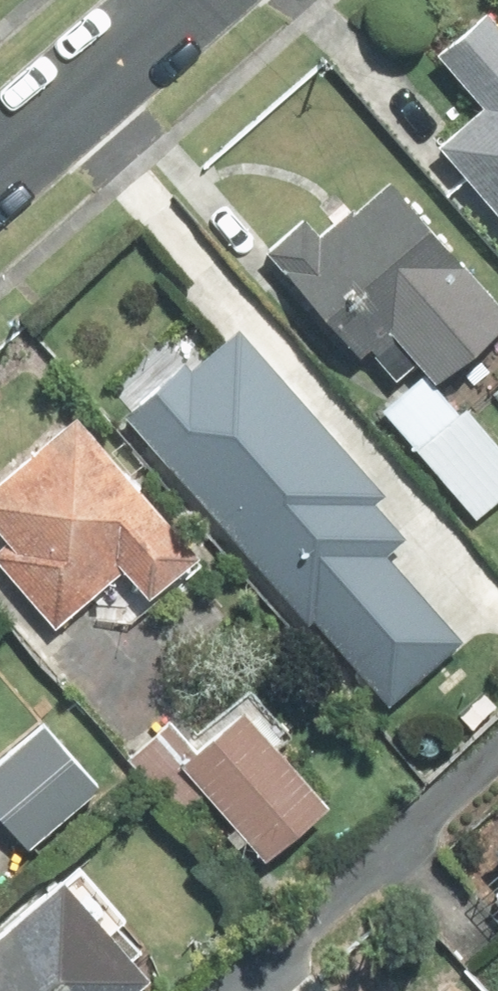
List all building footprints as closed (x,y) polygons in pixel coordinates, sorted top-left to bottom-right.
[(497,208),(497,14),(490,5),(438,49),(485,102),(440,141),(497,208)] [(392,173),(323,233),(306,214),(268,247),(361,353),(369,346),(398,379),(421,360),(437,378),(497,325),(497,293),(392,173)] [(127,412),(386,707),(467,637),(391,551),(410,535),(378,499),(390,489),(243,322),(192,367),(186,360),(127,412)] [(383,408),(477,516),(497,498),(497,439),(468,404),(461,411),(426,370),(383,408)] [(78,407),(0,475),(0,529),(8,538),(0,546),(0,562),(56,626),(126,565),(151,594),(203,548),(78,407)] [(271,855),(333,801),(247,703),(195,748),(171,720),(130,756),(179,813),(210,786),(271,855)] [(0,760),(0,811),(31,846),(104,782),(48,718),(0,760)] [(153,969),(67,870),(0,928),(0,990),(128,990),(153,969)]
